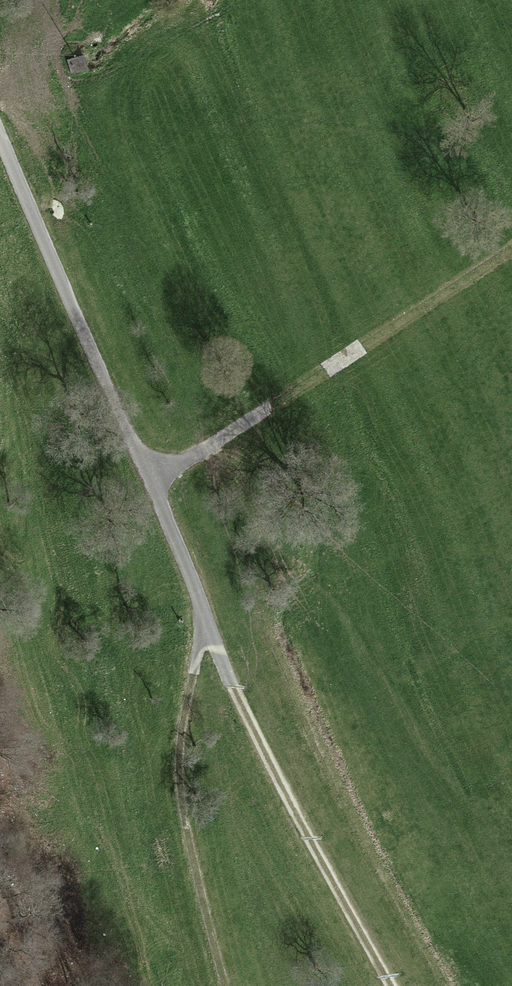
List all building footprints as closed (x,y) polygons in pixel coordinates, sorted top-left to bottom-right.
[(85,54),(68,59),(71,72),(89,68),(85,54)]
